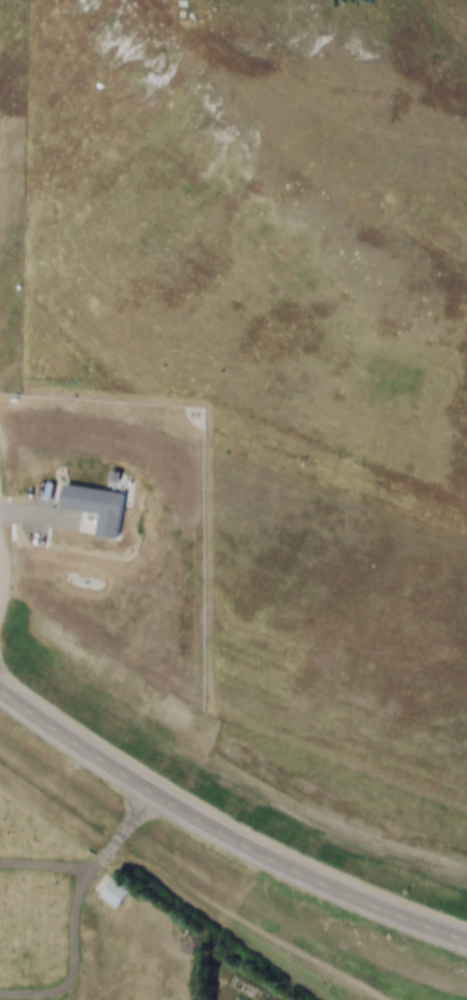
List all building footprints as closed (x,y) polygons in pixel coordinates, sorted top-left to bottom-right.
[(100,472),(108,474),(106,484),(98,483),(100,472)] [(53,486),(112,496),(104,543),(84,539),(88,517),(49,510),(53,486)] [(129,889),(111,875),(98,892),(116,906),(129,889)] [(102,880),(119,892),(106,909),(90,897),(102,880)]
